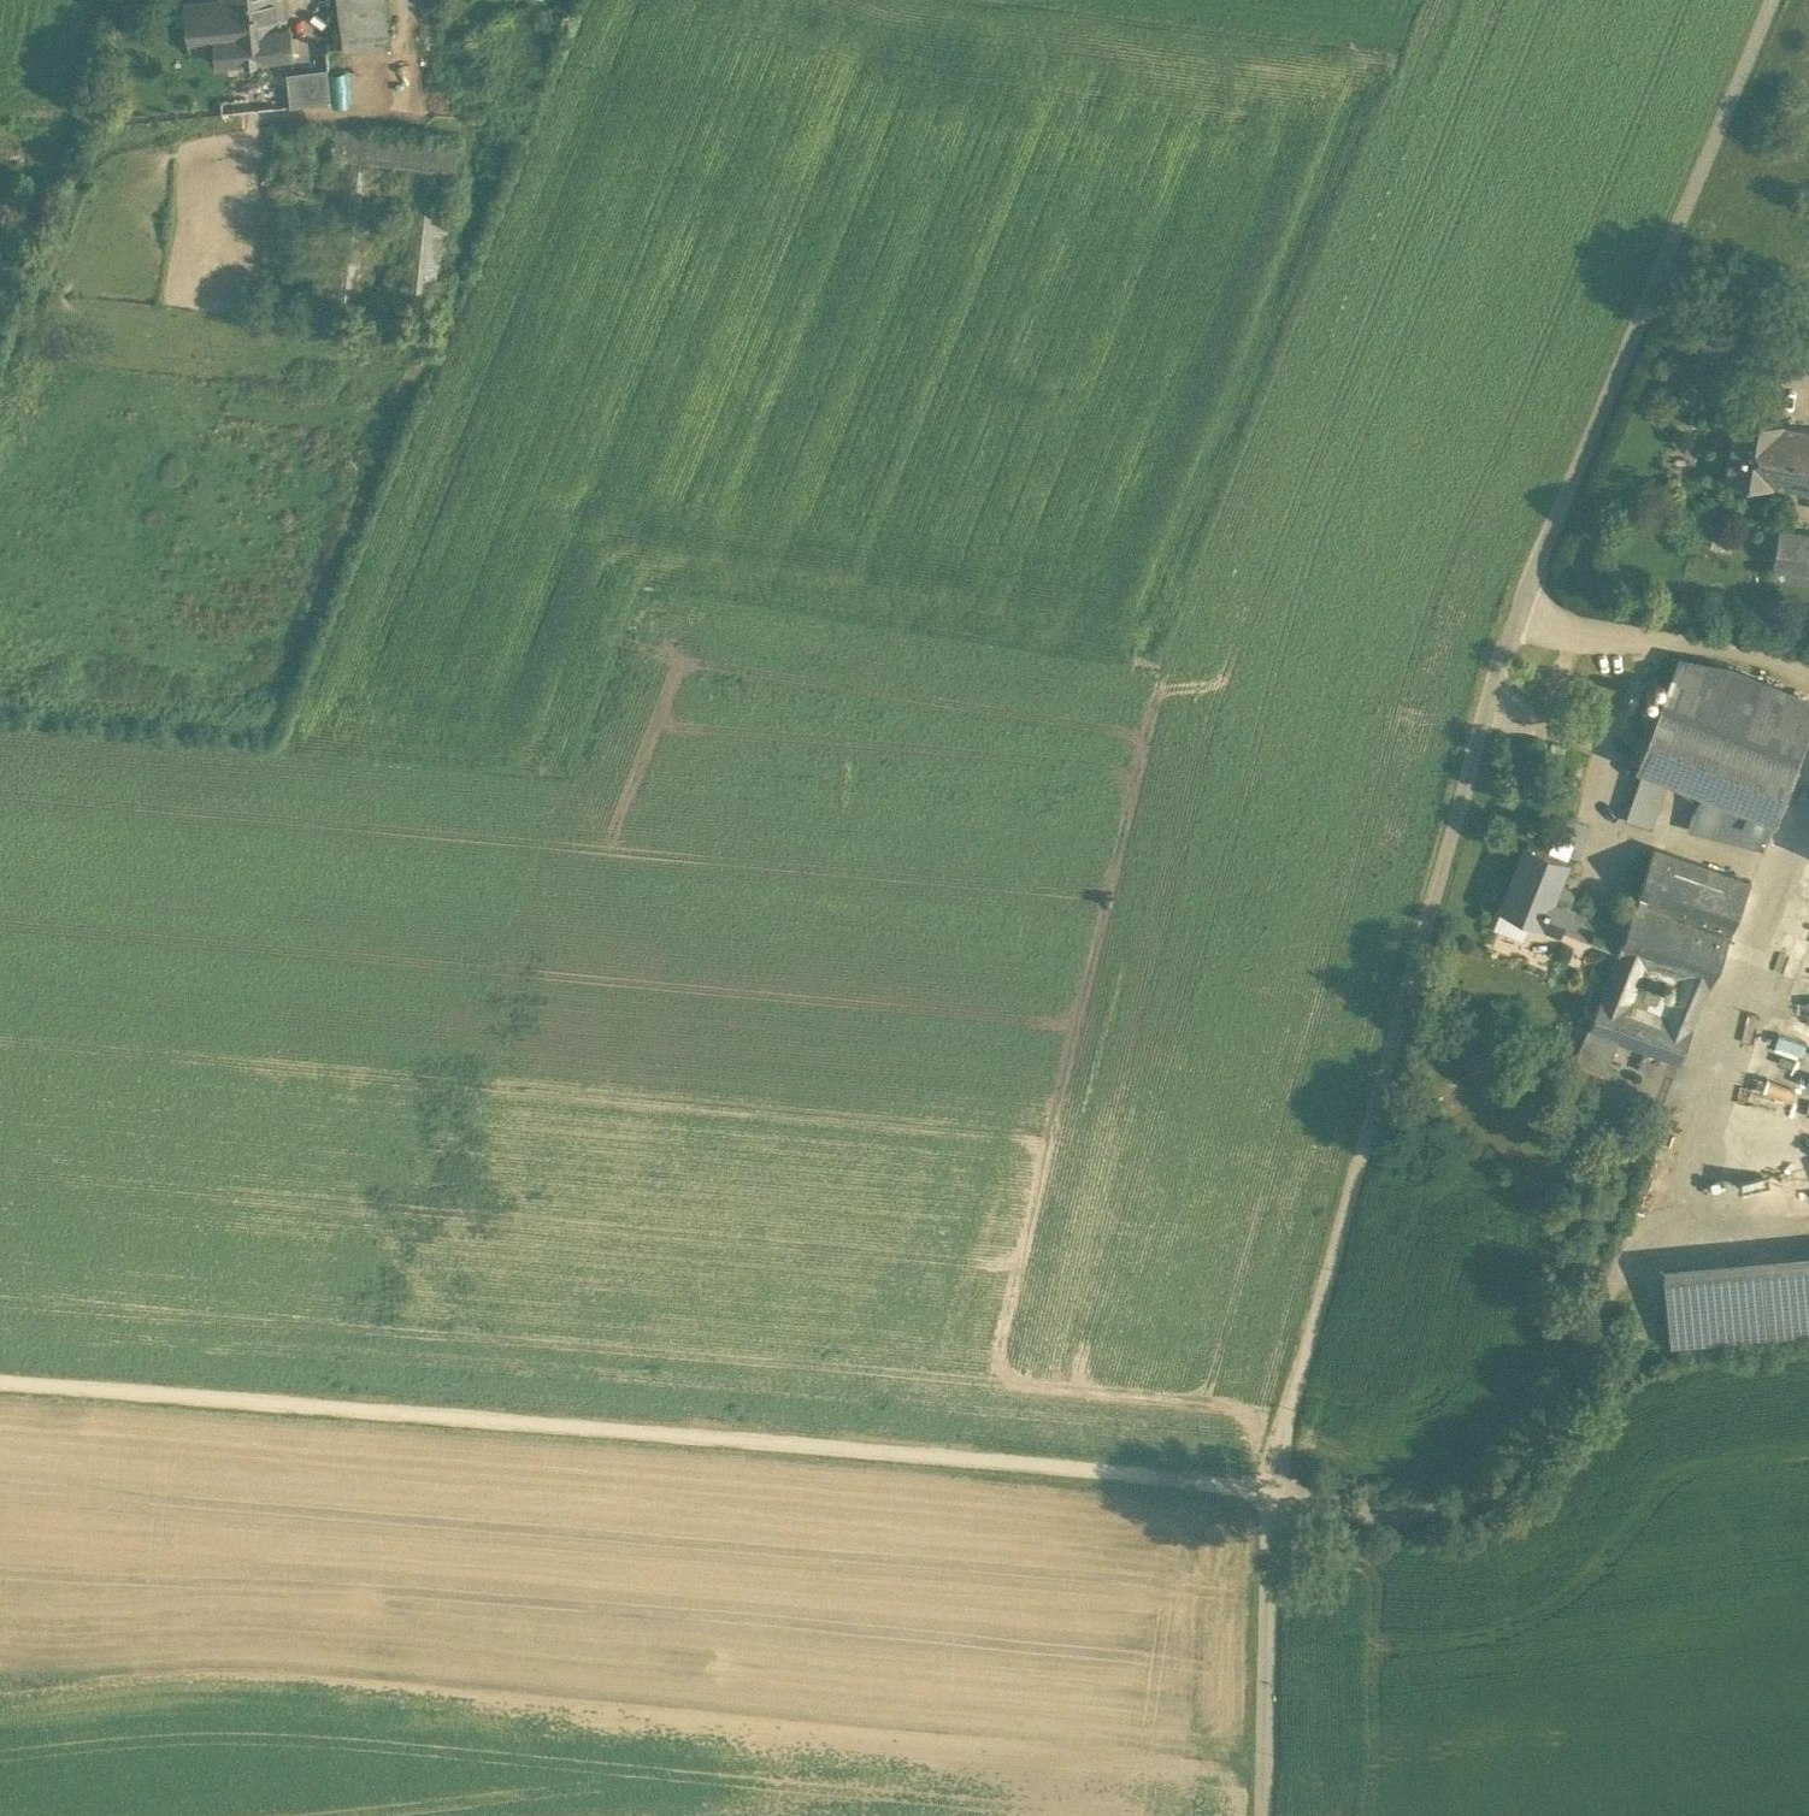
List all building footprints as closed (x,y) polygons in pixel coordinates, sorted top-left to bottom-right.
[(188,2),(193,44),(218,42),(217,33),(227,31),(224,0),(208,0),(188,2)] [(227,31),(217,33),(218,42),(220,57),(220,58),(220,59),(222,59),(292,51),(293,51),(293,50),(293,49),(290,26),(291,26),(290,24),(289,24),(281,26),(278,0),(224,0),(227,31)] [(344,44),(389,40),(385,0),(338,0),(344,44)] [(329,67),(290,72),(293,104),(333,100),(329,67)] [(459,167),(404,161),(387,314),(441,320),(459,167)] [(1784,420),(1737,412),(1726,475),(1773,484),(1773,481),(1790,484),(1801,426),(1784,423),(1784,420)] [(1801,426),(1790,484),(1808,488),(1808,428),(1801,426)] [(1780,526),(1773,564),(1808,571),(1808,532),(1780,526)] [(1732,663),(1681,654),(1661,703),(1800,758),(1808,735),(1808,694),(1732,663)] [(1697,804),(1770,833),(1800,758),(1661,703),(1638,761),(1645,764),(1669,773),(1704,787),(1697,804)] [(1669,773),(1645,764),(1627,816),(1652,825),(1659,806),(1658,805),(1669,773)] [(1569,855),(1529,839),(1502,905),(1543,921),(1543,919),(1553,896),(1569,855)] [(1655,845),(1626,925),(1628,926),(1619,950),(1646,959),(1683,972),(1674,996),(1701,1005),(1751,879),(1655,845)] [(1626,925),(1553,896),(1543,919),(1619,950),(1628,926),(1626,925)] [(1619,950),(1588,1025),(1680,1058),(1701,1005),(1674,996),(1668,1013),(1632,1000),(1646,959),(1619,950)] [(1680,1058),(1588,1025),(1580,1045),(1672,1078),(1680,1058)] [(1665,1254),(1670,1339),(1808,1330),(1808,1246),(1665,1254)]
